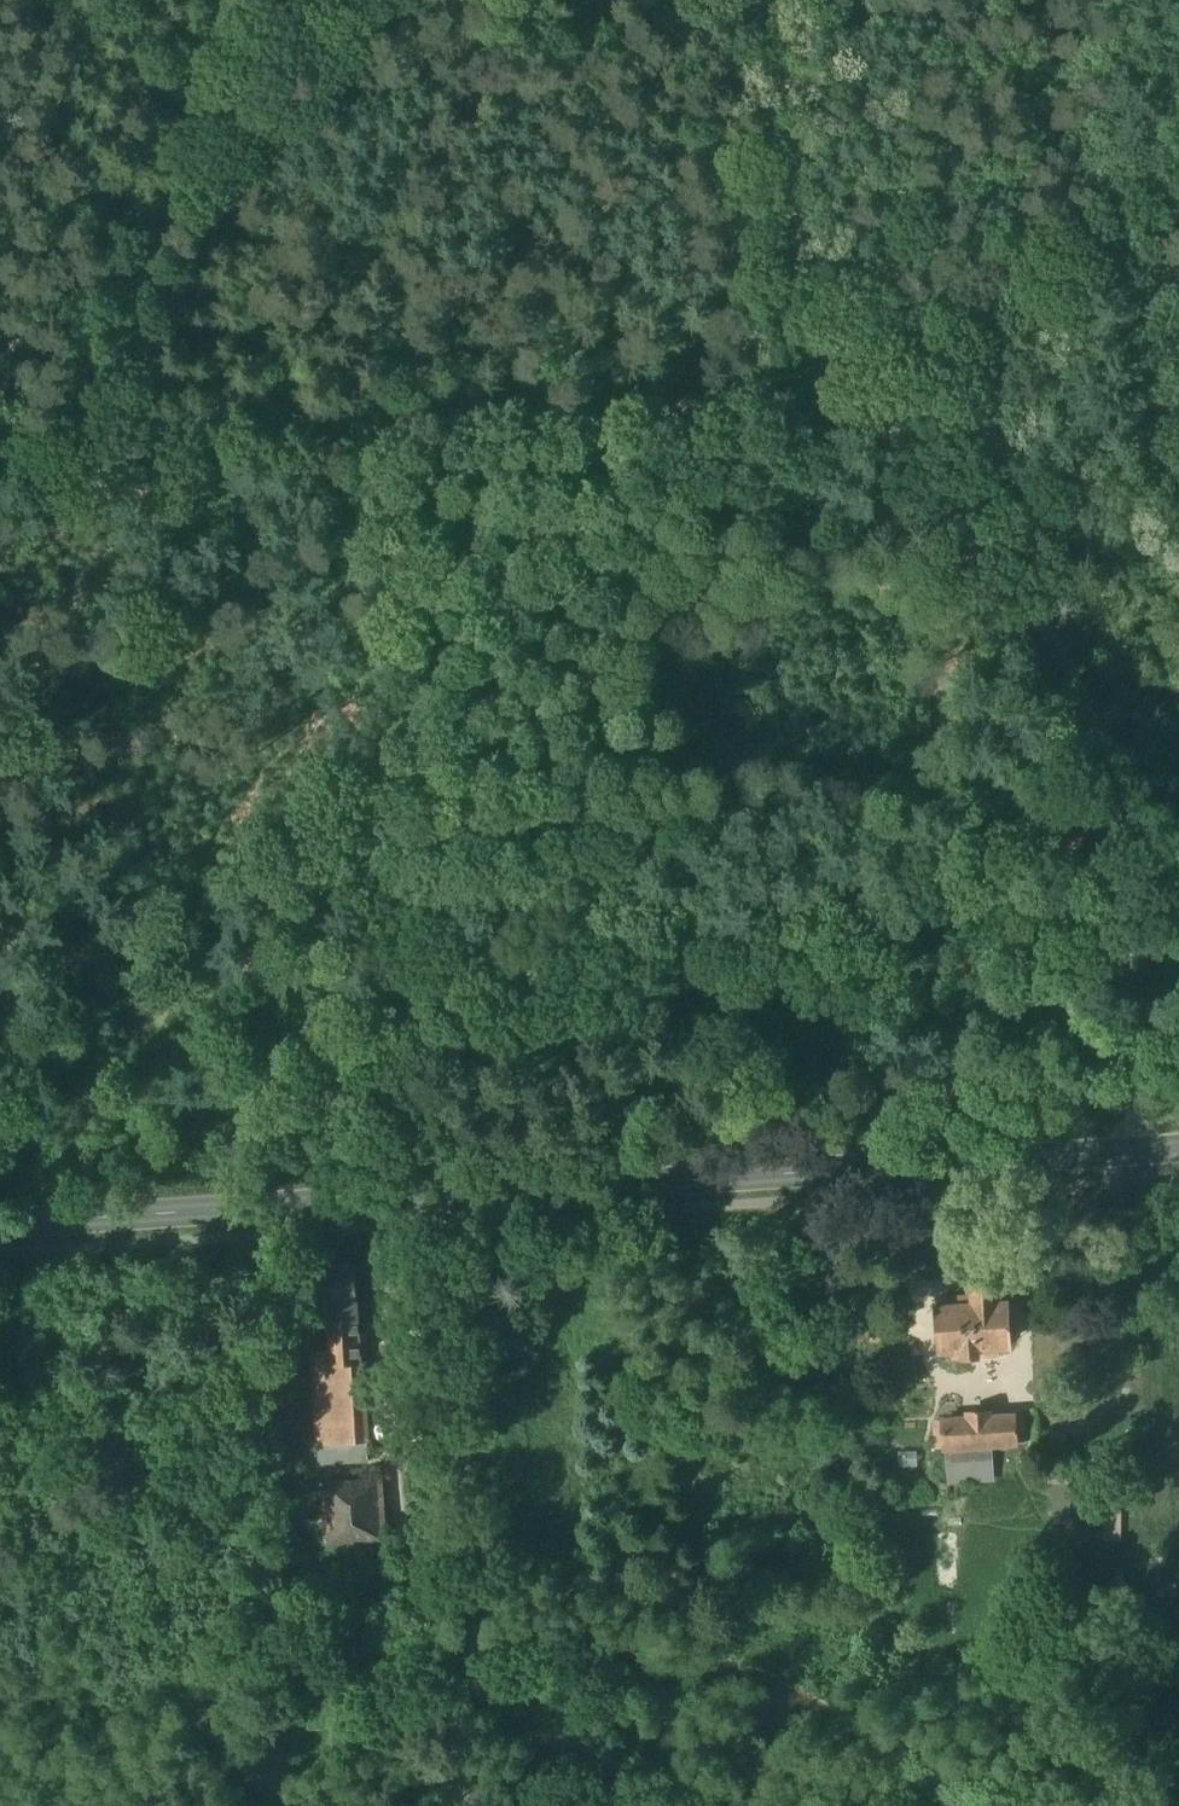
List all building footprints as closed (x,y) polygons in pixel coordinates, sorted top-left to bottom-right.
[(332,1365),(332,1367),(362,1365),(359,1323),(355,1323),(354,1310),(357,1310),(357,1301),(361,1301),(358,1263),(321,1266),(324,1301),(326,1301),(332,1365)] [(961,1356),(961,1358),(979,1357),(979,1347),(1009,1345),(1007,1301),(997,1302),(996,1282),(974,1283),(971,1284),(972,1295),(947,1296),(947,1305),(935,1306),(938,1349),(950,1348),(951,1357),(961,1356)] [(869,1343),(881,1343),(882,1331),(870,1330),(869,1343)] [(314,1366),(321,1446),(368,1442),(362,1365),(332,1367),(332,1365),(314,1366)] [(993,1446),(1014,1445),(1012,1416),(986,1417),(986,1416),(986,1413),(964,1414),(965,1417),(943,1419),(945,1449),(993,1446)] [(1024,1415),(1012,1416),(1014,1445),(1026,1444),(1024,1415)] [(369,1459),(368,1442),(321,1446),(323,1462),(369,1459)] [(996,1482),(993,1446),(945,1449),(948,1486),(996,1482)] [(1048,1468),(1049,1480),(1068,1479),(1067,1467),(1048,1468)] [(321,1485),(325,1545),(383,1541),(377,1482),(321,1485)]
